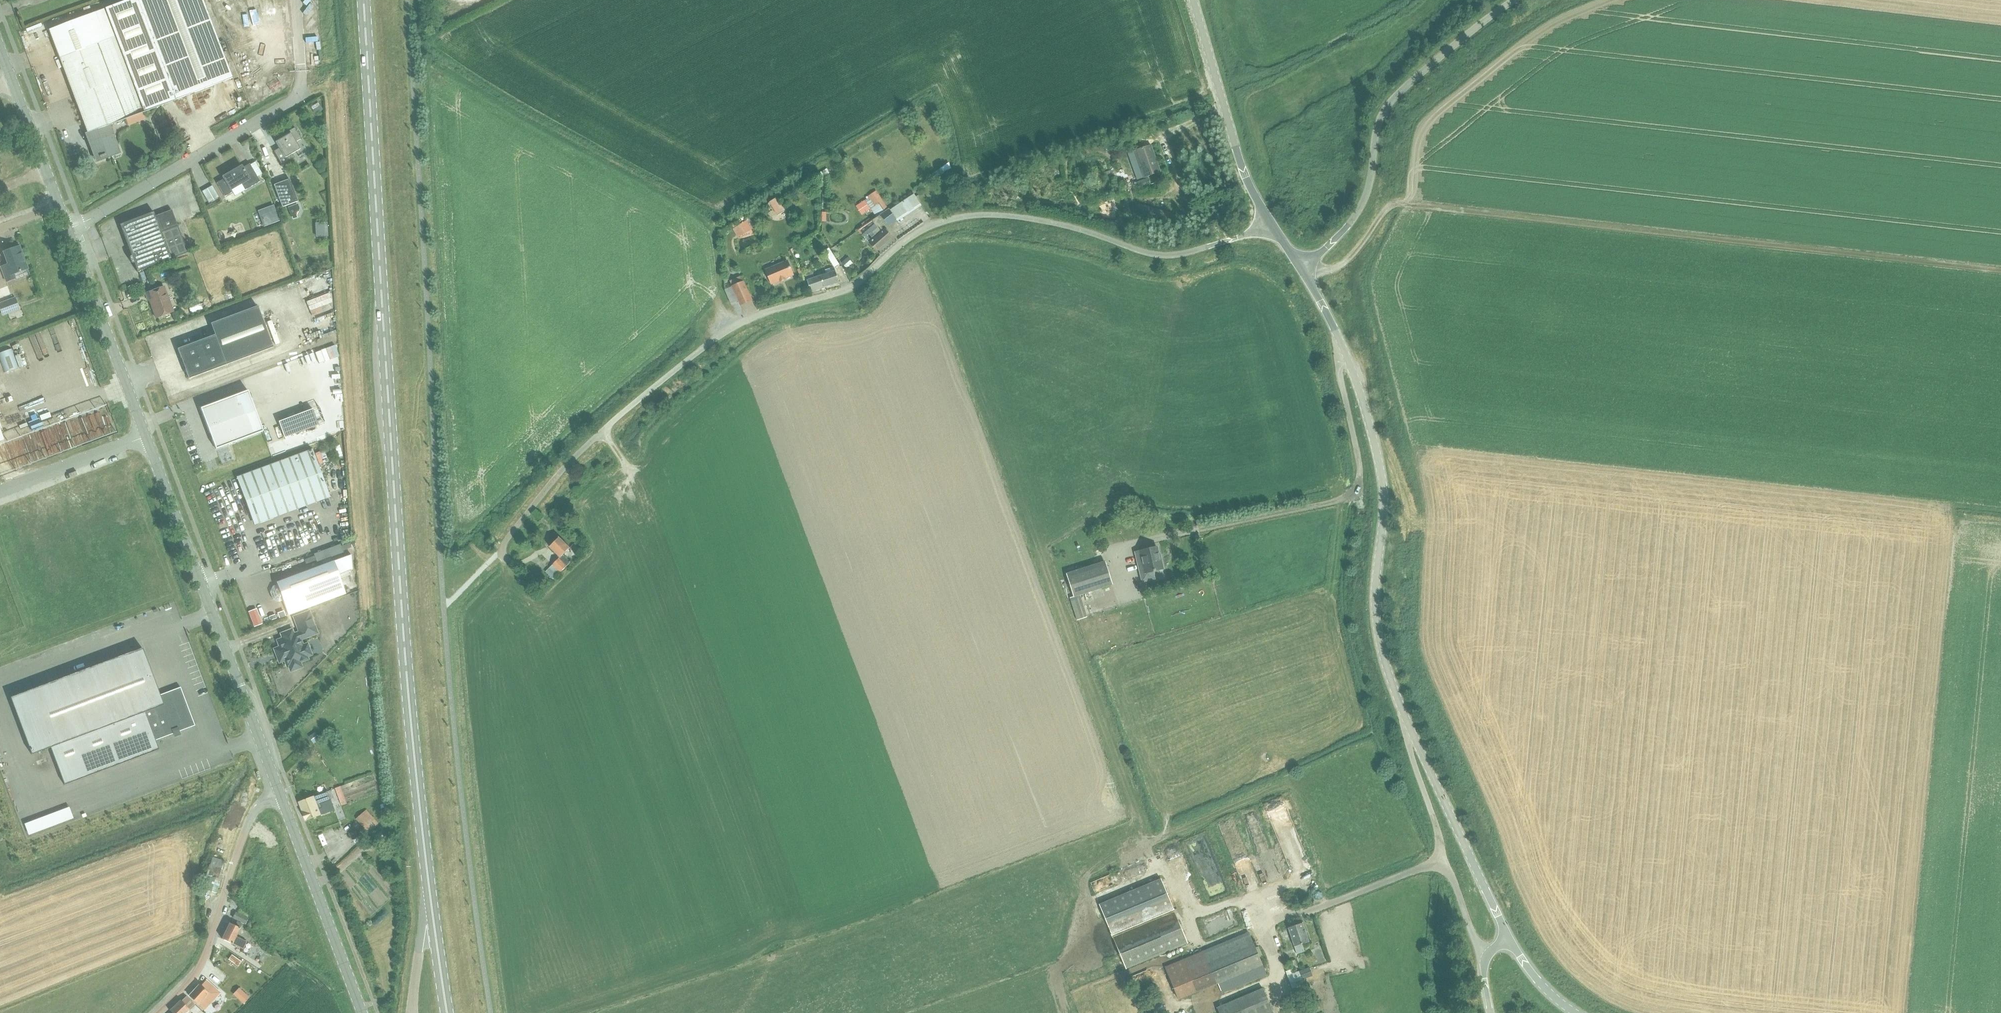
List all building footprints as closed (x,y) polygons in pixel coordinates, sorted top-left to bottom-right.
[(111,124),(145,112),(160,107),(176,101),(232,78),(203,0),(129,0),(122,3),(50,30),(88,132),(111,124)] [(111,124),(88,132),(94,148),(92,148),(96,158),(111,152),(112,154),(119,152),(113,136),(115,135),(111,124)] [(282,165),(294,158),(292,154),(300,149),(296,142),(301,139),(295,127),(282,135),(283,137),(276,142),(281,151),(275,154),(282,165)] [(169,139),(161,140),(162,148),(169,147),(169,139)] [(1136,151),(1128,153),(1137,180),(1145,177),(1159,172),(1150,145),(1136,151)] [(272,158),(268,161),(274,169),(278,166),(272,158)] [(949,162),(941,167),(941,168),(943,170),(944,173),(951,168),(949,162)] [(260,181),(249,164),(243,168),(241,166),(222,177),(223,179),(216,183),(225,197),(232,193),(230,191),(241,184),(245,190),(260,181)] [(941,168),(931,174),(934,179),(944,173),(943,170),(941,168)] [(1149,178),(1136,182),(1138,189),(1151,184),(1149,178)] [(274,185),(282,207),(298,202),(289,179),(274,185)] [(212,185),(202,191),(209,203),(219,197),(212,185)] [(876,191),(868,196),(875,207),(871,209),(876,218),(872,221),(878,228),(872,233),(877,238),(870,244),(877,251),(892,238),(885,230),(885,231),(882,227),(886,223),(889,226),(897,220),(903,216),(921,205),(914,194),(896,206),(890,210),(889,209),(876,191)] [(779,197),(770,202),(776,213),(785,208),(779,197)] [(865,201),(857,206),(863,215),(871,209),(865,201)] [(273,206),(265,209),(271,225),(279,222),(273,206)] [(1141,207),(1139,213),(1174,223),(1175,217),(1141,207)] [(153,212),(120,225),(131,256),(130,257),(129,258),(131,263),(133,264),(134,263),(137,272),(171,259),(188,253),(172,210),(163,213),(155,216),(153,212)] [(746,221),(732,229),(737,238),(752,230),(746,221)] [(328,224),(316,225),(316,237),(328,237),(328,224)] [(12,275),(27,269),(23,260),(21,261),(16,248),(1,254),(6,265),(1,268),(6,283),(13,280),(12,275)] [(837,268),(841,265),(830,249),(826,252),(837,268)] [(848,258),(843,263),(847,269),(853,263),(848,258)] [(787,261),(765,270),(772,285),(780,281),(781,281),(785,280),(785,279),(794,275),(787,261)] [(804,262),(800,264),(804,273),(809,271),(804,262)] [(813,271),(806,273),(808,280),(812,291),(839,282),(834,267),(826,270),(827,274),(815,278),(813,271)] [(742,276),(730,281),(741,306),(753,301),(742,276)] [(164,286),(145,293),(148,301),(149,300),(156,318),(173,312),(164,286)] [(124,288),(118,290),(122,299),(128,297),(124,288)] [(0,303),(0,309),(1,313),(19,307),(15,298),(0,303)] [(187,345),(177,349),(187,375),(189,379),(226,365),(273,347),(257,306),(211,324),(215,335),(198,341),(187,345)] [(331,317),(319,321),(323,332),(335,328),(331,317)] [(4,373),(19,368),(12,349),(0,353),(0,360),(4,373)] [(200,408),(215,449),(263,431),(248,390),(200,408)] [(27,402),(22,404),(26,414),(30,412),(27,402)] [(19,404),(8,408),(14,424),(25,420),(19,404)] [(312,409),(278,422),(284,437),(318,424),(312,409)] [(109,418),(104,419),(108,431),(112,430),(109,418)] [(5,437),(16,433),(14,427),(3,430),(5,437)] [(312,449),(237,477),(253,521),(258,523),(330,497),(312,449)] [(553,564),(549,568),(557,576),(561,572),(571,561),(563,554),(570,547),(559,538),(550,547),(560,556),(553,564)] [(350,543),(341,546),(342,551),(354,546),(354,540),(350,542),(350,543)] [(1157,547),(1140,551),(1134,552),(1142,584),(1156,581),(1154,571),(1163,569),(1161,559),(1160,559),(1157,547)] [(346,593),(339,575),(352,569),(351,555),(276,583),(277,585),(273,586),(270,592),(273,599),(279,602),(283,600),(288,615),(346,593)] [(314,556),(304,559),(306,565),(316,561),(314,556)] [(1083,618),(1076,596),(1112,585),(1105,562),(1066,574),(1074,597),(1070,598),(1077,620),(1083,618)] [(303,647),(302,647),(299,639),(312,634),(314,628),(309,613),(295,618),(301,633),(292,636),(292,635),(290,633),(288,633),(286,634),(285,636),(284,638),(285,639),(279,641),(282,650),(282,651),(284,656),(288,666),(290,665),(291,666),(292,667),(295,668),(297,667),(298,665),(298,663),(298,662),(307,659),(305,655),(306,655),(308,653),(306,647),(303,647)] [(259,614),(250,617),(254,628),(263,625),(259,614)] [(267,615),(261,617),(263,623),(269,621),(267,615)] [(142,648),(10,697),(31,754),(51,747),(65,784),(158,749),(156,741),(173,735),(174,736),(180,734),(180,732),(196,726),(181,687),(160,695),(142,648)] [(316,732),(310,736),(314,743),(320,739),(316,732)] [(328,791),(299,802),(303,812),(306,820),(335,810),(332,802),(329,793),(328,791)] [(367,809),(357,818),(369,833),(370,831),(374,828),(379,824),(367,809)] [(380,831),(374,837),(379,842),(385,837),(380,831)] [(222,861),(211,859),(207,876),(210,876),(207,890),(216,892),(220,879),(218,878),(222,861)] [(1162,879),(1100,905),(1112,934),(1125,968),(1188,942),(1174,909),(1162,879)] [(236,912),(233,918),(244,924),(246,921),(247,918),(243,916),(236,912)] [(226,931),(222,939),(243,949),(247,942),(244,940),(240,938),(236,936),(239,929),(242,924),(240,923),(237,922),(236,924),(235,926),(230,923),(226,931)] [(1302,943),(1309,940),(1303,923),(1289,928),(1297,953),(1305,950),(1302,943)] [(1222,993),(1266,976),(1249,933),(1165,966),(1178,998),(1217,983),(1222,993)] [(1310,967),(1287,975),(1294,993),(1305,989),(1302,980),(1313,976),(1310,967)] [(194,990),(189,996),(190,997),(202,1008),(203,1008),(205,1010),(215,999),(220,993),(220,992),(208,981),(206,980),(201,986),(199,985),(194,990)] [(1263,988),(1217,1007),(1220,1012),(1274,1012),(1263,988)] [(243,993),(240,997),(240,1000),(243,1003),(248,997),(243,993)] [(172,1012),(184,1012),(189,1009),(193,1012),(196,1012),(200,1009),(194,1003),(185,994),(180,999),(179,998),(170,1008),(171,1009),(169,1010),(172,1012)]
